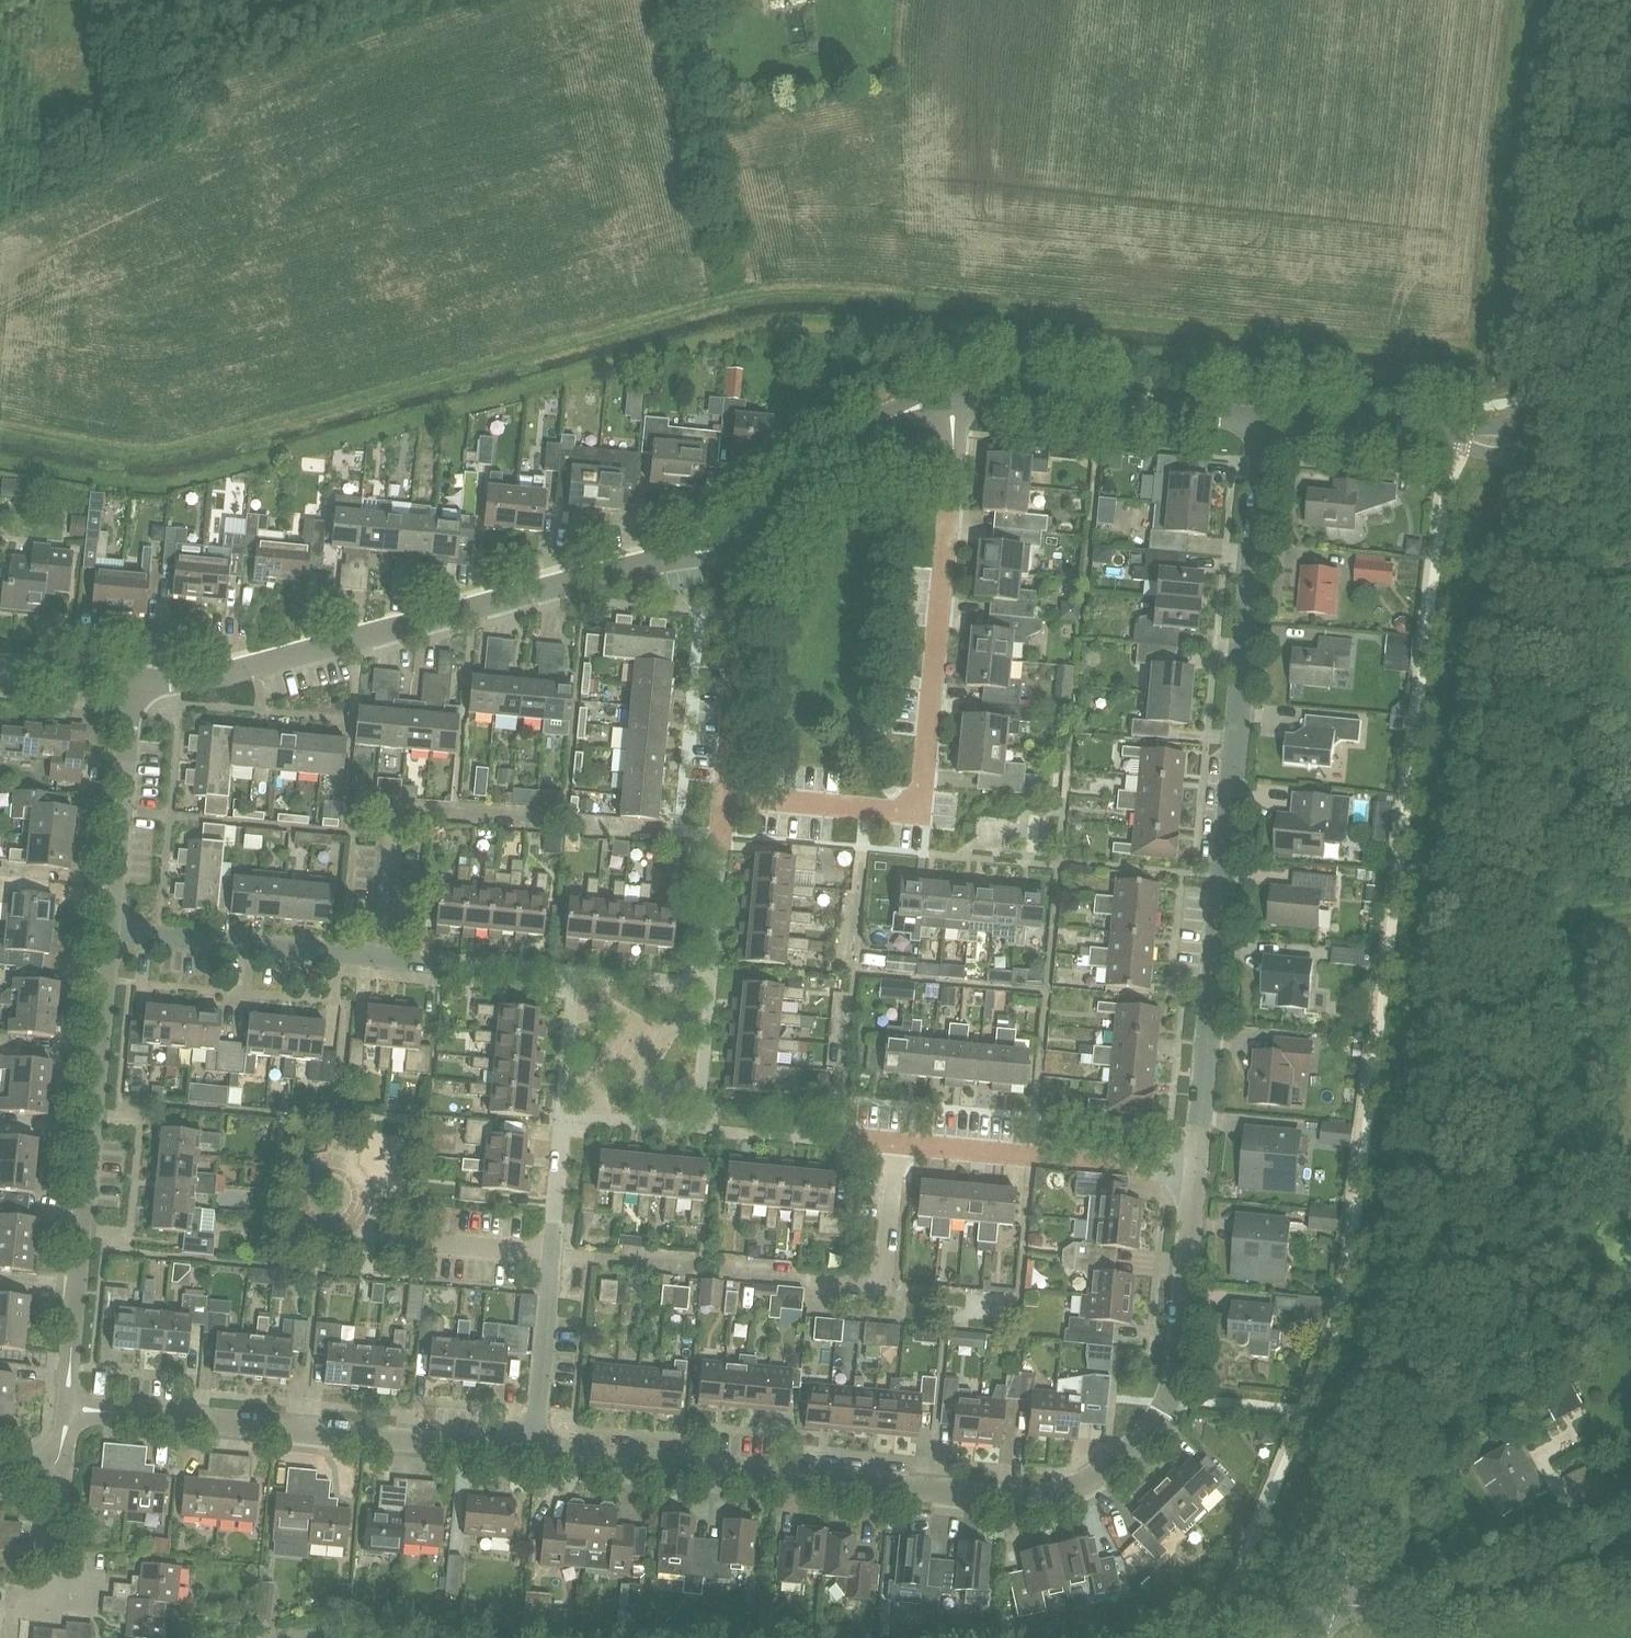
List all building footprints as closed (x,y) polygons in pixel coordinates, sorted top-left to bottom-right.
[(725,398),(726,398),(723,432),(722,437),(737,438),(734,465),(751,467),(753,454),(769,455),(770,447),(774,448),(778,446),(782,442),(783,431),(781,426),(776,423),(772,422),(773,419),(746,417),(747,400),(743,400),(745,369),(728,367),(725,398)] [(624,417),(630,417),(629,422),(640,423),(644,386),(628,385),(624,417)] [(671,421),(656,419),(644,418),(641,453),(655,454),(652,484),(677,486),(683,428),(670,427),(671,421)] [(677,486),(704,489),(707,461),(720,462),(722,437),(723,432),(683,428),(677,486)] [(557,472),(557,477),(570,479),(568,505),(596,507),(598,471),(599,450),(593,449),(593,446),(591,444),(584,443),(580,445),(580,448),(574,448),(575,437),(563,436),(561,436),(561,444),(560,444),(557,472)] [(496,438),(481,437),(479,464),(493,465),(496,438)] [(546,443),(544,471),(557,472),(560,444),(546,443)] [(991,454),(988,483),(1030,487),(1031,473),(1050,475),(1052,446),(1019,443),(1017,457),(991,454)] [(598,471),(596,507),(621,510),(623,479),(637,480),(639,453),(617,451),(599,450),(598,471)] [(1154,474),(1151,502),(1156,503),(1208,508),(1211,478),(1186,476),(1188,458),(1158,455),(1156,474),(1154,474)] [(464,472),(463,489),(477,491),(479,473),(464,472)] [(486,527),(515,530),(518,492),(517,491),(502,490),(504,474),(492,473),(486,527)] [(534,478),(534,479),(519,477),(517,491),(518,492),(515,530),(542,533),(547,479),(534,478)] [(32,483),(2,480),(1,495),(30,498),(32,483)] [(1356,529),(1358,515),(1398,500),(1399,487),(1345,481),(1343,495),(1313,492),(1310,525),(1356,529)] [(1055,518),(1050,518),(1050,517),(1027,515),(1030,487),(988,483),(985,512),(1012,514),(1011,529),(1044,532),(1048,533),(1048,531),(1053,531),(1055,518)] [(388,502),(387,515),(383,551),(399,553),(397,570),(394,570),(391,594),(404,595),(407,571),(412,517),(414,505),(388,502)] [(1148,550),(1178,553),(1181,553),(1183,533),(1207,536),(1210,508),(1208,508),(1156,503),(1152,550),(1148,550)] [(333,547),(350,549),(348,566),(344,565),(342,589),(355,590),(363,513),(337,510),(333,547)] [(441,520),(437,520),(434,556),(459,559),(461,539),(474,540),(475,518),(463,517),(463,511),(442,510),(441,520)] [(91,513),(88,542),(86,561),(97,563),(97,571),(98,571),(94,610),(121,612),(125,572),(123,572),(124,561),(105,559),(108,533),(103,532),(105,514),(91,513)] [(369,550),(383,551),(387,515),(363,513),(355,590),(369,591),(371,567),(367,567),(369,550)] [(86,537),(89,516),(73,515),(71,536),(86,537)] [(282,584),(286,544),(284,544),(285,533),(266,531),(268,517),(258,516),(249,515),(247,515),(245,537),(243,557),(244,557),(256,558),(254,581),(280,584),(282,584)] [(417,555),(434,556),(437,520),(412,517),(407,571),(416,572),(417,555)] [(303,546),(286,544),(282,584),(308,587),(312,549),(323,550),(326,523),(306,521),(303,546)] [(151,542),(164,543),(166,526),(155,525),(152,529),(151,542)] [(199,598),(204,547),(186,545),(187,531),(166,529),(165,540),(163,565),(165,565),(175,566),(172,595),(199,598)] [(982,542),(980,570),(1022,574),(1024,558),(1032,559),(1034,546),(1043,547),(1044,532),(1011,529),(1010,544),(982,542)] [(241,576),(243,557),(245,537),(234,536),(223,535),(222,549),(206,547),(204,547),(199,598),(227,601),(229,574),(241,576)] [(1406,555),(1421,557),(1423,541),(1408,540),(1406,555)] [(75,553),(51,550),(52,545),(33,543),(32,558),(13,556),(10,585),(4,584),(2,608),(43,613),(46,588),(71,590),(75,553)] [(143,574),(125,572),(121,612),(148,615),(151,575),(153,575),(156,549),(146,548),(143,574)] [(1203,575),(1177,572),(1178,553),(1148,550),(1147,568),(1134,567),(1133,579),(1160,581),(1158,598),(1201,603),(1203,575)] [(1360,562),(1358,580),(1393,583),(1395,566),(1360,562)] [(1302,612),(1337,615),(1341,572),(1306,568),(1302,612)] [(1021,590),(1022,574),(980,570),(977,598),(1004,601),(1002,616),(1042,620),(1043,620),(1044,608),(1037,608),(1038,592),(1021,590)] [(1139,644),(1139,645),(1171,648),(1168,647),(1170,628),(1198,630),(1201,603),(1158,598),(1156,614),(1139,617),(1139,624),(1137,624),(1136,637),(1125,635),(1125,641),(1136,642),(1135,644),(1139,644)] [(1027,645),(1028,638),(1041,631),(1042,620),(1002,616),(1000,616),(999,632),(974,629),(971,657),(1013,661),(1014,643),(1027,645)] [(1410,635),(1412,624),(1408,619),(1401,618),(1396,623),(1395,629),(1399,634),(1410,635)] [(595,658),(622,661),(626,621),(618,620),(618,626),(607,625),(606,636),(597,635),(595,658)] [(622,661),(637,662),(639,662),(642,628),(633,628),(633,621),(626,621),(622,661)] [(651,629),(642,628),(639,662),(656,664),(660,623),(652,622),(651,629)] [(668,624),(660,623),(656,664),(674,665),(677,631),(668,630),(668,624)] [(586,657),(595,658),(597,635),(588,634),(586,657)] [(1387,635),(1385,661),(1405,664),(1411,664),(1412,664),(1415,638),(1387,635)] [(495,715),(500,662),(503,640),(488,638),(484,678),(473,677),(470,713),(495,715)] [(1295,683),(1334,687),(1336,667),(1351,669),(1353,642),(1328,639),(1326,654),(1298,651),(1295,683)] [(519,718),(523,681),(508,680),(510,664),(513,664),(515,641),(503,640),(500,662),(495,715),(519,718)] [(544,720),(550,667),(552,644),(537,643),(535,665),(539,666),(538,683),(523,681),(519,718),(519,720),(519,723),(520,725),(522,728),(525,730),(528,731),(531,732),(534,731),(537,730),(539,729),(541,726),(542,723),(543,720),(544,720)] [(570,722),(574,686),(559,685),(557,685),(559,668),(560,669),(563,669),(565,646),(552,644),(550,667),(544,720),(545,720),(543,733),(569,736),(570,722)] [(1154,665),(1151,693),(1192,697),(1195,668),(1169,665),(1171,648),(1139,645),(1137,663),(1154,665)] [(1032,702),(1022,701),(1024,690),(1021,690),(1022,680),(1011,679),(1013,661),(971,657),(968,685),(993,688),(992,703),(997,704),(1031,707),(1032,702)] [(656,664),(639,662),(637,662),(634,685),(672,689),(674,665),(656,664)] [(1403,663),(1402,673),(1410,673),(1411,664),(1405,664),(1403,663)] [(585,664),(584,679),(593,680),(594,665),(585,664)] [(360,708),(357,744),(383,747),(391,671),(377,669),(374,693),(378,693),(376,709),(360,708)] [(404,672),(391,671),(383,747),(407,749),(412,702),(398,701),(399,695),(401,695),(404,672)] [(427,698),(426,704),(412,702),(407,749),(433,752),(440,676),(425,674),(423,697),(427,698)] [(462,708),(447,706),(450,677),(440,676),(433,752),(458,754),(462,708)] [(584,679),(583,695),(591,695),(593,680),(584,679)] [(634,685),(632,707),(670,711),(672,689),(634,685)] [(1189,725),(1192,697),(1151,693),(1148,721),(1134,719),(1132,736),(1162,739),(1164,723),(1189,725)] [(965,715),(963,743),(1007,748),(1008,734),(1019,736),(1021,722),(1036,723),(1037,708),(1031,707),(997,704),(995,718),(965,715)] [(632,707),(630,729),(668,733),(670,711),(632,707)] [(582,708),(580,724),(588,725),(590,709),(582,708)] [(1287,764),(1335,769),(1337,747),(1345,741),(1362,743),(1364,721),(1324,717),(1323,731),(1315,730),(1307,736),(1290,734),(1287,764)] [(1391,717),(1390,729),(1404,731),(1405,718),(1391,717)] [(578,740),(586,741),(588,725),(580,724),(578,740)] [(27,726),(27,730),(3,728),(0,750),(0,758),(24,761),(24,755),(54,758),(52,779),(79,782),(84,731),(27,726)] [(196,736),(195,744),(235,748),(237,731),(203,727),(202,737),(196,736)] [(630,729),(628,751),(666,755),(668,733),(630,729)] [(235,748),(234,764),(233,767),(255,769),(258,733),(237,731),(235,748)] [(279,735),(258,733),(255,769),(276,771),(279,735)] [(300,737),(279,735),(276,771),(297,773),(300,737)] [(321,739),(300,737),(297,773),(318,775),(321,739)] [(347,741),(321,739),(318,775),(344,778),(347,741)] [(960,773),(995,777),(994,791),(1025,794),(1028,764),(1005,762),(1007,748),(963,743),(960,773)] [(200,752),(199,761),(234,764),(235,748),(195,744),(194,751),(200,752)] [(1143,759),(1141,776),(1184,781),(1187,753),(1125,747),(1124,757),(1143,759)] [(628,751),(626,773),(663,777),(666,755),(628,751)] [(577,752),(576,768),(584,769),(585,753),(577,752)] [(232,782),(233,769),(233,767),(234,764),(199,761),(199,770),(192,769),(191,778),(232,782)] [(475,764),(475,776),(487,777),(487,765),(475,764)] [(574,784),(583,785),(584,769),(576,768),(574,784)] [(513,779),(514,770),(504,769),(503,778),(513,779)] [(626,773),(624,795),(661,799),(663,777),(626,773)] [(1120,791),(1119,800),(1182,806),(1184,781),(1141,776),(1139,793),(1120,791)] [(208,798),(207,807),(207,816),(228,818),(232,782),(191,778),(191,786),(198,787),(197,797),(208,798)] [(33,822),(32,836),(74,840),(76,811),(58,809),(59,795),(16,791),(14,820),(33,822)] [(659,822),(661,799),(624,795),(622,819),(659,822)] [(1325,854),(1326,842),(1343,844),(1347,840),(1351,799),(1300,795),(1298,818),(1283,816),(1280,850),(1325,854)] [(572,813),(580,813),(581,798),(573,797),(572,813)] [(1138,812),(1136,828),(1179,832),(1182,806),(1119,800),(1118,810),(1138,812)] [(1375,803),(1373,830),(1390,832),(1392,804),(1375,803)] [(295,816),(294,824),(308,825),(309,818),(305,817),(305,808),(296,807),(295,816)] [(295,816),(293,815),(294,809),(289,808),(289,810),(282,809),(282,814),(280,814),(279,822),(294,824),(295,816)] [(235,818),(250,820),(251,812),(236,810),(235,818)] [(324,819),(325,819),(324,826),(339,828),(340,821),(341,821),(342,811),(325,810),(324,819)] [(266,813),(251,812),(250,820),(266,821),(266,813)] [(204,825),(203,833),(203,842),(191,841),(190,850),(185,850),(184,857),(224,861),(227,827),(204,825)] [(265,830),(247,828),(245,828),(244,844),(258,845),(257,850),(263,851),(264,840),(265,830)] [(1177,859),(1179,832),(1136,828),(1134,846),(1115,844),(1114,853),(1177,859)] [(284,832),(265,830),(264,840),(283,842),(284,832)] [(502,831),(501,841),(510,842),(514,839),(514,831),(502,831)] [(315,835),(297,833),(296,842),(314,844),(315,835)] [(333,836),(315,835),(314,844),(333,845),(333,836)] [(74,840),(32,836),(30,852),(11,850),(10,861),(0,860),(0,877),(32,881),(40,881),(41,868),(71,871),(74,840)] [(755,882),(815,888),(816,888),(794,886),(795,871),(816,873),(819,848),(791,845),(790,858),(757,855),(756,871),(752,870),(751,877),(747,877),(747,881),(755,882)] [(222,878),(223,870),(224,861),(184,857),(183,865),(189,866),(188,875),(222,878)] [(451,927),(466,928),(472,867),(469,867),(469,858),(461,857),(458,888),(443,886),(441,910),(439,935),(445,935),(445,932),(451,933),(451,927)] [(471,937),(472,934),(478,935),(478,929),(492,930),(497,869),(496,869),(497,861),(486,860),(485,868),(487,868),(485,891),(470,889),(472,867),(466,928),(466,937),(471,937)] [(504,931),(517,933),(523,872),(522,872),(523,865),(511,863),(511,871),(512,871),(510,893),(496,892),(498,869),(497,869),(492,930),(491,940),(497,940),(497,937),(504,938),(504,931)] [(1367,886),(1365,903),(1379,904),(1382,872),(1374,871),(1374,873),(1366,872),(1366,871),(1358,870),(1357,880),(1364,881),(1364,879),(1373,880),(1372,886),(1367,886)] [(232,914),(257,916),(261,872),(255,871),(254,878),(236,877),(232,914)] [(286,874),(269,872),(261,872),(257,916),(283,919),(286,882),(285,882),(286,874)] [(524,872),(523,872),(517,933),(519,933),(518,943),(524,943),(524,940),(530,941),(531,934),(544,935),(550,875),(539,874),(537,896),(522,895),(524,872)] [(913,936),(922,937),(928,875),(919,874),(919,881),(903,879),(899,916),(914,918),(913,936)] [(221,897),(222,878),(188,875),(187,884),(181,883),(180,893),(221,897)] [(633,944),(647,945),(653,885),(651,885),(652,876),(641,875),(641,884),(642,884),(640,905),(625,904),(621,943),(622,943),(621,953),(627,953),(627,950),(632,950),(633,944)] [(933,928),(947,930),(951,884),(937,883),(937,876),(928,875),(922,937),(932,938),(933,928)] [(283,919),(307,921),(311,876),(304,876),(303,884),(286,882),(283,919)] [(319,877),(311,876),(307,921),(333,924),(337,887),(318,885),(319,877)] [(1272,923),(1321,928),(1323,903),(1337,904),(1340,878),(1320,876),(1318,891),(1276,887),(1272,923)] [(32,881),(0,877),(0,902),(11,903),(9,922),(54,926),(57,898),(31,896),(32,881)] [(588,900),(572,899),(567,948),(573,948),(573,945),(579,946),(580,939),(594,941),(593,950),(594,950),(599,901),(598,901),(601,879),(590,878),(588,900)] [(965,886),(951,884),(947,930),(958,931),(957,941),(969,942),(975,879),(966,878),(965,886)] [(985,880),(975,879),(969,942),(978,943),(979,933),(992,934),(993,925),(994,925),(997,889),(984,887),(985,880)] [(1096,895),(1095,904),(1159,911),(1162,884),(1117,879),(1115,897),(1096,895)] [(605,948),(606,941),(621,943),(625,904),(627,882),(616,881),(614,903),(599,901),(594,950),(599,951),(599,947),(605,948)] [(747,904),(746,908),(813,915),(813,914),(792,912),(793,896),(814,898),(815,888),(755,882),(753,898),(749,898),(748,904),(747,904)] [(1008,945),(1016,946),(1021,884),(1013,883),(1012,890),(997,889),(994,925),(1009,926),(1008,945)] [(1021,884),(1016,946),(1025,947),(1027,928),(1042,929),(1046,886),(1021,884)] [(653,885),(647,945),(646,955),(652,955),(652,952),(659,953),(660,946),(674,947),(678,909),(677,909),(679,888),(668,887),(666,908),(651,906),(653,885)] [(219,913),(221,897),(180,893),(180,900),(186,901),(185,909),(219,913)] [(1114,916),(1113,932),(1156,937),(1159,911),(1095,904),(1094,914),(1114,916)] [(743,928),(742,934),(789,939),(790,922),(812,924),(813,915),(746,908),(752,909),(750,924),(746,923),(746,929),(743,928)] [(23,966),(25,951),(52,954),(54,926),(9,922),(8,940),(0,939),(0,964),(23,966)] [(1092,948),(1091,956),(1153,963),(1156,937),(1113,932),(1111,950),(1092,948)] [(824,942),(811,941),(789,939),(742,934),(742,935),(750,935),(749,949),(744,948),(743,956),(740,955),(739,960),(748,961),(748,963),(787,966),(788,950),(809,952),(810,951),(823,952),(824,942)] [(1335,947),(1333,963),(1376,967),(1378,951),(1335,947)] [(1151,990),(1153,963),(1091,956),(1090,967),(1109,969),(1107,985),(1151,990)] [(887,958),(886,971),(917,974),(918,963),(918,961),(887,958)] [(1265,991),(1284,992),(1283,1006),(1309,1009),(1310,999),(1315,999),(1315,993),(1312,993),(1315,963),(1268,959),(1265,991)] [(918,963),(917,974),(939,976),(940,965),(918,963)] [(940,965),(939,976),(949,977),(950,966),(940,965)] [(1011,983),(1026,985),(1027,970),(1012,969),(1011,983)] [(996,982),(1009,983),(1010,972),(997,971),(996,982)] [(801,988),(802,977),(789,976),(788,987),(801,988)] [(62,983),(42,981),(16,979),(14,991),(7,991),(1,996),(0,1004),(21,1006),(60,1010),(62,983)] [(895,999),(913,1001),(915,983),(897,981),(895,999)] [(735,1005),(735,1009),(805,1016),(805,1015),(783,1013),(784,999),(806,1001),(807,989),(785,987),(785,986),(746,983),(744,1000),(740,999),(739,1005),(735,1005)] [(954,1007),(955,989),(941,988),(940,1006),(954,1007)] [(379,1070),(391,1071),(398,1001),(396,1001),(396,1009),(382,1008),(383,1002),(378,1001),(378,999),(372,998),(371,1007),(370,1006),(367,1039),(352,1038),(349,1066),(364,1067),(366,1047),(381,1048),(379,1070)] [(403,1002),(398,1001),(391,1071),(392,1071),(394,1049),(408,1051),(406,1072),(431,1075),(434,1045),(421,1044),(424,1011),(408,1010),(409,1004),(403,1003),(403,1002)] [(914,1020),(912,1020),(913,1002),(905,1001),(903,1019),(905,1019),(903,1039),(888,1037),(884,1073),(901,1074),(900,1080),(909,1081),(914,1020)] [(1118,1016),(1116,1032),(1159,1036),(1161,1009),(1099,1003),(1098,1014),(1118,1016)] [(499,1034),(539,1037),(547,1038),(547,1032),(544,1032),(545,1026),(540,1026),(541,1010),(502,1006),(502,1007),(480,1005),(479,1017),(501,1019),(499,1034)] [(57,1037),(60,1010),(21,1006),(19,1020),(12,1020),(11,1033),(57,1037)] [(133,1022),(129,1063),(154,1066),(155,1046),(170,1047),(174,1008),(148,1006),(147,1023),(133,1022)] [(181,1048),(194,1049),(198,1010),(174,1008),(170,1047),(168,1067),(179,1068),(181,1048)] [(733,1031),(733,1035),(802,1042),(802,1041),(781,1039),(782,1025),(804,1027),(805,1016),(735,1009),(735,1010),(744,1011),(743,1026),(738,1025),(737,1031),(733,1031)] [(224,1013),(198,1010),(194,1049),(209,1051),(207,1071),(218,1072),(231,1073),(234,1043),(221,1042),(224,1013)] [(259,1056),(272,1057),(276,1017),(251,1015),(248,1044),(234,1043),(231,1073),(257,1076),(259,1056)] [(993,1089),(1002,1090),(1009,1018),(1007,1016),(997,1016),(995,1047),(983,1046),(979,1082),(994,1083),(993,1089)] [(284,1078),(296,1079),(301,1020),(276,1017),(272,1057),(286,1058),(284,1078)] [(1018,1029),(1014,1029),(1014,1023),(1009,1018),(1002,1090),(1012,1091),(1013,1085),(1027,1086),(1031,1050),(1016,1049),(1018,1029)] [(327,1022),(301,1020),(296,1079),(297,1079),(298,1059),(313,1060),(311,1081),(335,1083),(338,1053),(325,1052),(327,1022)] [(918,1076),(932,1077),(936,1041),(922,1040),(924,1021),(914,1020),(909,1081),(918,1082),(918,1076)] [(947,1084),(955,1085),(961,1025),(953,1024),(951,1042),(936,1041),(932,1077),(947,1079),(947,1084)] [(965,1080),(979,1082),(983,1046),(969,1044),(971,1026),(961,1025),(955,1085),(965,1086),(965,1080)] [(498,1045),(496,1060),(536,1063),(545,1064),(545,1058),(543,1058),(543,1052),(537,1052),(539,1037),(499,1034),(477,1031),(476,1043),(498,1045)] [(1095,1047),(1094,1056),(1156,1062),(1159,1036),(1116,1032),(1115,1048),(1095,1047)] [(731,1056),(731,1062),(798,1068),(778,1066),(780,1050),(801,1052),(802,1042),(733,1035),(733,1036),(741,1037),(740,1051),(735,1051),(734,1057),(731,1056)] [(1254,1103),(1291,1107),(1295,1073),(1311,1074),(1314,1043),(1279,1040),(1278,1055),(1259,1053),(1254,1103)] [(1354,1044),(1353,1056),(1361,1057),(1363,1045),(1354,1044)] [(1112,1067),(1110,1084),(1154,1088),(1156,1062),(1094,1056),(1093,1066),(1112,1067)] [(8,1058),(0,1057),(0,1084),(51,1089),(53,1062),(8,1058)] [(496,1070),(494,1086),(542,1090),(542,1086),(540,1085),(541,1079),(534,1079),(536,1063),(496,1060),(475,1058),(474,1068),(496,1070)] [(769,1093),(768,1107),(795,1109),(796,1094),(775,1092),(777,1077),(797,1079),(798,1068),(731,1062),(731,1063),(739,1063),(737,1077),(732,1077),(732,1084),(728,1083),(727,1088),(736,1089),(736,1090),(769,1093)] [(230,1074),(229,1087),(238,1088),(239,1075),(230,1074)] [(462,1093),(472,1093),(471,1094),(493,1097),(492,1113),(531,1117),(531,1115),(540,1116),(540,1109),(537,1109),(538,1105),(532,1104),(533,1090),(542,1091),(542,1090),(494,1086),(472,1084),(473,1083),(463,1083),(462,1093)] [(51,1089),(0,1084),(0,1110),(49,1115),(51,1089)] [(1151,1115),(1154,1088),(1110,1084),(1109,1101),(1090,1099),(1089,1109),(1151,1115)] [(488,1146),(487,1161),(535,1166),(536,1160),(532,1160),(532,1155),(527,1154),(529,1138),(496,1134),(497,1121),(469,1119),(466,1144),(488,1146)] [(1325,1122),(1322,1144),(1353,1147),(1356,1126),(1325,1122)] [(164,1129),(161,1156),(199,1160),(200,1144),(221,1146),(222,1135),(164,1129)] [(1300,1136),(1250,1131),(1246,1173),(1245,1190),(1295,1194),(1296,1178),(1300,1136)] [(37,1166),(40,1140),(0,1136),(0,1162),(37,1166)] [(613,1214),(624,1215),(630,1145),(629,1145),(628,1154),(615,1153),(615,1147),(609,1146),(609,1143),(604,1142),(603,1151),(602,1151),(599,1186),(585,1185),(582,1211),(598,1213),(600,1191),(615,1192),(613,1214)] [(636,1146),(630,1145),(624,1215),(626,1194),(641,1195),(639,1217),(650,1218),(656,1148),(656,1156),(640,1155),(641,1150),(636,1149),(636,1146)] [(665,1219),(676,1220),(683,1151),(682,1151),(681,1158),(668,1156),(668,1152),(663,1151),(663,1149),(656,1148),(650,1218),(651,1218),(653,1196),(667,1197),(665,1219)] [(688,1151),(683,1151),(676,1220),(677,1221),(679,1199),(694,1200),(691,1222),(703,1223),(709,1161),(693,1160),(693,1154),(688,1154),(688,1151)] [(161,1156),(159,1179),(216,1185),(224,1186),(225,1175),(198,1173),(199,1160),(161,1156)] [(741,1226),(752,1227),(759,1157),(758,1157),(757,1166),(743,1164),(743,1158),(737,1158),(738,1156),(733,1156),(732,1164),(731,1164),(727,1203),(744,1205),(741,1226)] [(767,1229),(778,1230),(785,1160),(783,1160),(783,1169),(768,1167),(768,1162),(763,1161),(763,1158),(759,1157),(752,1227),(752,1228),(754,1206),(769,1207),(767,1229)] [(461,1186),(460,1200),(489,1203),(490,1189),(523,1193),(523,1192),(531,1193),(532,1186),(530,1186),(531,1180),(525,1180),(526,1166),(535,1166),(487,1161),(487,1162),(465,1160),(464,1170),(485,1172),(483,1188),(461,1186)] [(792,1232),(804,1233),(810,1172),(795,1170),(795,1164),(789,1164),(789,1161),(785,1160),(778,1230),(779,1230),(781,1208),(794,1210),(792,1232)] [(35,1194),(37,1166),(0,1162),(0,1191),(35,1194)] [(820,1233),(845,1236),(847,1210),(834,1209),(837,1175),(821,1173),(821,1167),(817,1167),(817,1164),(811,1163),(810,1172),(804,1233),(805,1233),(807,1211),(822,1213),(820,1233)] [(932,1237),(942,1238),(947,1177),(939,1176),(938,1182),(922,1181),(919,1217),(934,1219),(932,1237)] [(953,1220),(967,1222),(970,1185),(956,1184),(957,1177),(947,1177),(942,1238),(951,1239),(953,1220)] [(159,1179),(157,1204),(195,1208),(196,1193),(215,1195),(216,1185),(159,1179)] [(979,1241),(988,1242),(994,1180),(985,1180),(984,1186),(970,1185),(967,1222),(981,1223),(979,1241)] [(1004,1181),(994,1180),(988,1242),(999,1243),(1001,1225),(1014,1226),(1018,1189),(1003,1188),(1004,1181)] [(1142,1201),(1127,1199),(1116,1198),(1116,1193),(1113,1191),(1108,1191),(1109,1185),(1076,1181),(1075,1194),(1076,1196),(1083,1197),(1089,1197),(1087,1220),(1140,1225),(1142,1201)] [(1031,1203),(1030,1215),(1042,1216),(1042,1209),(1039,1203),(1031,1203)] [(157,1204),(154,1230),(187,1233),(186,1235),(188,1239),(186,1253),(215,1256),(217,1234),(199,1233),(202,1209),(195,1208),(157,1204)] [(1313,1207),(1311,1230),(1343,1233),(1345,1210),(1313,1207)] [(35,1246),(38,1220),(0,1216),(0,1243),(35,1246)] [(1290,1222),(1243,1217),(1238,1261),(1237,1279),(1284,1283),(1285,1266),(1290,1222)] [(1080,1244),(1079,1244),(1073,1243),(1062,1250),(1062,1255),(1103,1259),(1104,1254),(1109,1254),(1111,1251),(1111,1247),(1137,1249),(1140,1225),(1087,1220),(1085,1241),(1080,1244)] [(850,1232),(849,1243),(864,1244),(865,1233),(850,1232)] [(1031,1234),(1030,1246),(1038,1247),(1042,1244),(1043,1239),(1039,1234),(1031,1234)] [(640,1248),(641,1238),(631,1237),(630,1247),(640,1248)] [(35,1246),(0,1243),(0,1269),(32,1272),(35,1246)] [(250,1244),(249,1256),(261,1257),(262,1245),(250,1244)] [(749,1245),(747,1257),(759,1258),(760,1249),(758,1246),(749,1245)] [(1137,1275),(1102,1272),(1103,1259),(1062,1255),(1061,1262),(1070,1270),(1082,1272),(1088,1279),(1086,1295),(1134,1300),(1137,1275)] [(320,1275),(319,1288),(327,1289),(333,1284),(333,1276),(320,1275)] [(143,1279),(142,1291),(155,1292),(156,1281),(143,1279)] [(600,1302),(617,1303),(629,1304),(630,1294),(619,1293),(620,1281),(603,1279),(600,1302)] [(721,1308),(723,1295),(724,1282),(704,1280),(702,1306),(721,1308)] [(631,1282),(620,1281),(619,1293),(630,1294),(631,1282)] [(692,1289),(664,1285),(663,1298),(675,1299),(674,1309),(690,1310),(692,1289)] [(779,1286),(778,1296),(773,1296),(772,1307),(782,1308),(782,1309),(804,1310),(806,1288),(779,1286)] [(114,1348),(139,1351),(145,1291),(143,1311),(130,1310),(132,1290),(114,1288),(113,1299),(118,1299),(114,1348)] [(139,1351),(164,1353),(168,1314),(155,1312),(157,1293),(145,1291),(139,1351)] [(739,1293),(729,1292),(728,1303),(738,1304),(739,1293)] [(28,1324),(31,1299),(0,1295),(0,1322),(28,1324)] [(183,1315),(168,1314),(164,1353),(189,1355),(192,1325),(207,1326),(209,1297),(185,1295),(183,1315)] [(1132,1324),(1134,1300),(1086,1295),(1086,1296),(1081,1295),(1078,1318),(1072,1318),(1070,1332),(1096,1334),(1097,1320),(1132,1324)] [(1300,1298),(1299,1312),(1301,1312),(1309,1313),(1307,1333),(1323,1335),(1332,1299),(1301,1296),(1300,1296),(1300,1298)] [(662,1307),(674,1309),(675,1299),(663,1298),(662,1307)] [(1233,1302),(1229,1337),(1237,1338),(1237,1340),(1237,1341),(1238,1344),(1239,1345),(1240,1345),(1243,1346),(1246,1346),(1252,1356),(1269,1357),(1270,1351),(1276,1351),(1281,1348),(1280,1343),(1281,1332),(1272,1331),(1274,1309),(1274,1306),(1273,1306),(1233,1302)] [(737,1314),(738,1304),(728,1303),(727,1313),(737,1314)] [(781,1319),(782,1309),(782,1308),(772,1307),(770,1317),(781,1319)] [(214,1373),(240,1375),(243,1337),(229,1335),(231,1315),(220,1314),(214,1373)] [(240,1375),(264,1377),(270,1318),(259,1317),(257,1338),(243,1337),(240,1375)] [(815,1340),(831,1341),(843,1342),(844,1331),(833,1330),(834,1320),(817,1317),(815,1340)] [(290,1380),(293,1352),(306,1353),(309,1322),(286,1320),(284,1340),(269,1339),(270,1318),(264,1377),(290,1380)] [(429,1380),(454,1382),(460,1321),(458,1341),(445,1340),(447,1320),(435,1319),(429,1380)] [(845,1321),(834,1320),(833,1330),(844,1331),(845,1321)] [(454,1382),(478,1384),(482,1344),(470,1343),(472,1323),(460,1321),(454,1382)] [(28,1324),(0,1322),(0,1349),(25,1351),(28,1324)] [(342,1325),(318,1323),(315,1354),(328,1355),(326,1383),(351,1385),(356,1326),(354,1347),(340,1345),(342,1325)] [(528,1327),(500,1325),(484,1323),(482,1344),(478,1384),(506,1387),(509,1353),(525,1355),(528,1327)] [(864,1345),(875,1345),(887,1347),(888,1336),(877,1334),(878,1324),(866,1323),(864,1345)] [(902,1326),(890,1325),(878,1324),(877,1334),(888,1336),(887,1347),(900,1348),(902,1326)] [(351,1385),(377,1388),(378,1388),(381,1349),(366,1347),(368,1327),(356,1326),(351,1385)] [(394,1350),(381,1349),(378,1388),(402,1390),(408,1332),(396,1330),(394,1350)] [(985,1349),(986,1335),(950,1332),(949,1346),(985,1349)] [(1094,1370),(1111,1371),(1113,1346),(1096,1345),(1094,1370)] [(724,1406),(746,1408),(751,1355),(741,1354),(740,1364),(727,1363),(724,1406)] [(746,1408),(767,1410),(771,1367),(759,1366),(760,1356),(751,1355),(746,1408)] [(677,1360),(675,1371),(662,1370),(659,1413),(681,1415),(685,1374),(688,1374),(690,1361),(677,1360)] [(700,1404),(724,1406),(727,1363),(705,1361),(700,1404)] [(590,1406),(613,1408),(617,1366),(594,1364),(590,1406)] [(613,1408),(636,1411),(640,1368),(617,1366),(613,1408)] [(802,1371),(771,1367),(767,1410),(791,1413),(793,1388),(801,1389),(801,1383),(802,1371)] [(636,1411),(659,1413),(662,1370),(640,1368),(636,1411)] [(1007,1398),(1020,1400),(1023,1374),(1010,1373),(1008,1387),(996,1386),(992,1399),(982,1398),(978,1442),(1003,1444),(1007,1400),(1007,1398)] [(14,1402),(18,1376),(0,1374),(0,1401),(14,1402)] [(1030,1435),(1055,1437),(1059,1393),(1035,1391),(1037,1375),(1023,1374),(1020,1400),(1033,1401),(1030,1435)] [(857,1376),(856,1388),(855,1388),(851,1431),(873,1433),(877,1390),(865,1389),(866,1377),(857,1376)] [(1078,1440),(1082,1406),(1107,1408),(1110,1377),(1094,1376),(1083,1377),(1083,1382),(1059,1386),(1059,1393),(1055,1437),(1078,1440)] [(893,1377),(891,1392),(877,1390),(873,1433),(896,1435),(900,1392),(901,1392),(902,1379),(893,1377)] [(923,1394),(901,1392),(900,1392),(896,1435),(920,1437),(923,1403),(935,1404),(938,1378),(925,1377),(923,1394)] [(982,1398),(971,1397),(972,1390),(960,1389),(961,1380),(948,1379),(945,1406),(957,1407),(954,1440),(978,1442),(982,1398)] [(1580,1382),(1544,1399),(1556,1421),(1585,1406),(1584,1405),(1591,1401),(1580,1382)] [(801,1383),(801,1389),(800,1402),(808,1403),(806,1427),(829,1429),(833,1386),(801,1383)] [(829,1429),(851,1431),(855,1388),(833,1386),(829,1429)] [(11,1430),(14,1402),(0,1401),(0,1428),(11,1430)] [(1257,1430),(1258,1445),(1274,1444),(1273,1429),(1257,1430)] [(1504,1516),(1546,1492),(1517,1441),(1475,1465),(1504,1516)] [(91,1507),(129,1511),(135,1447),(120,1445),(118,1472),(95,1470),(91,1507)] [(149,1448),(135,1447),(129,1511),(165,1514),(169,1477),(147,1475),(149,1448)] [(183,1515),(221,1519),(228,1455),(212,1454),(209,1481),(187,1479),(183,1515)] [(221,1519),(258,1524),(262,1486),(239,1483),(241,1457),(228,1455),(221,1519)] [(1162,1485),(1199,1523),(1209,1513),(1200,1503),(1217,1487),(1225,1495),(1237,1484),(1212,1459),(1202,1469),(1193,1460),(1175,1477),(1172,1474),(1162,1485)] [(310,1545),(312,1545),(319,1471),(305,1470),(302,1496),(279,1493),(275,1533),(311,1537),(310,1545)] [(319,1471),(312,1545),(350,1548),(353,1511),(331,1509),(334,1481),(319,1479),(319,1471)] [(367,1550),(403,1553),(410,1479),(396,1478),(393,1515),(370,1513),(367,1550)] [(427,1481),(410,1479),(403,1553),(405,1554),(406,1545),(443,1548),(446,1510),(424,1508),(427,1481)] [(1134,1535),(1160,1561),(1169,1551),(1161,1543),(1179,1525),(1188,1534),(1199,1523),(1162,1485),(1151,1496),(1153,1498),(1135,1516),(1144,1525),(1134,1535)] [(469,1496),(465,1535),(513,1540),(517,1501),(469,1496)] [(587,1549),(591,1507),(585,1507),(585,1504),(582,1501),(572,1500),(569,1502),(569,1505),(567,1505),(565,1520),(564,1535),(543,1533),(541,1564),(562,1565),(584,1567),(584,1573),(585,1576),(587,1549)] [(630,1575),(633,1541),(635,1524),(617,1523),(619,1510),(594,1508),(587,1576),(591,1584),(606,1585),(610,1582),(610,1574),(630,1575)] [(12,1537),(22,1538),(23,1523),(5,1522),(6,1512),(0,1512),(0,1536),(12,1537)] [(660,1575),(680,1576),(706,1579),(709,1550),(693,1549),(695,1517),(665,1515),(660,1575)] [(706,1579),(716,1579),(716,1585),(729,1586),(729,1581),(732,1581),(733,1566),(753,1567),(756,1524),(726,1521),(724,1551),(709,1550),(706,1579)] [(807,1570),(824,1572),(826,1572),(829,1535),(830,1535),(831,1530),(802,1528),(800,1544),(784,1543),(782,1582),(806,1584),(807,1570)] [(837,1584),(847,1596),(869,1598),(873,1549),(856,1547),(857,1538),(830,1535),(829,1535),(826,1572),(824,1572),(824,1577),(838,1578),(837,1584)] [(11,1551),(12,1537),(0,1536),(0,1550),(11,1551)] [(933,1593),(942,1594),(945,1565),(929,1563),(931,1540),(902,1537),(898,1583),(925,1586),(933,1593)] [(1094,1538),(1058,1546),(1066,1582),(1067,1582),(1093,1577),(1097,1595),(1121,1590),(1114,1557),(1099,1560),(1094,1538)] [(942,1594),(952,1595),(958,1589),(966,1589),(964,1604),(988,1607),(990,1591),(986,1591),(991,1545),(961,1543),(959,1566),(945,1565),(942,1594)] [(1022,1554),(1029,1585),(1014,1589),(1020,1617),(1047,1611),(1043,1594),(1069,1588),(1067,1582),(1066,1582),(1058,1546),(1022,1554)] [(450,1555),(446,1590),(461,1592),(464,1556),(450,1555)] [(115,1598),(106,1597),(179,1604),(182,1566),(145,1563),(143,1577),(134,1577),(134,1586),(116,1584),(115,1598)] [(335,1584),(334,1599),(349,1601),(350,1585),(335,1584)] [(628,1584),(627,1606),(642,1607),(643,1585),(628,1584)] [(241,1595),(240,1608),(254,1609),(255,1596),(241,1595)] [(523,1632),(547,1635),(549,1612),(550,1597),(525,1595),(523,1632)] [(105,1611),(123,1613),(122,1623),(131,1624),(129,1637),(140,1637),(167,1637),(170,1605),(178,1605),(179,1604),(106,1597),(105,1611)] [(257,1612),(256,1621),(257,1621),(257,1623),(265,1623),(265,1622),(266,1622),(267,1613),(257,1612)] [(67,1631),(67,1637),(82,1637),(83,1624),(68,1622),(67,1631)] [(635,1623),(624,1622),(623,1637),(634,1637),(635,1623)] [(646,1637),(658,1637),(661,1635),(650,1622),(640,1631),(646,1637)] [(67,1631),(54,1629),(53,1637),(67,1637),(67,1631)]
